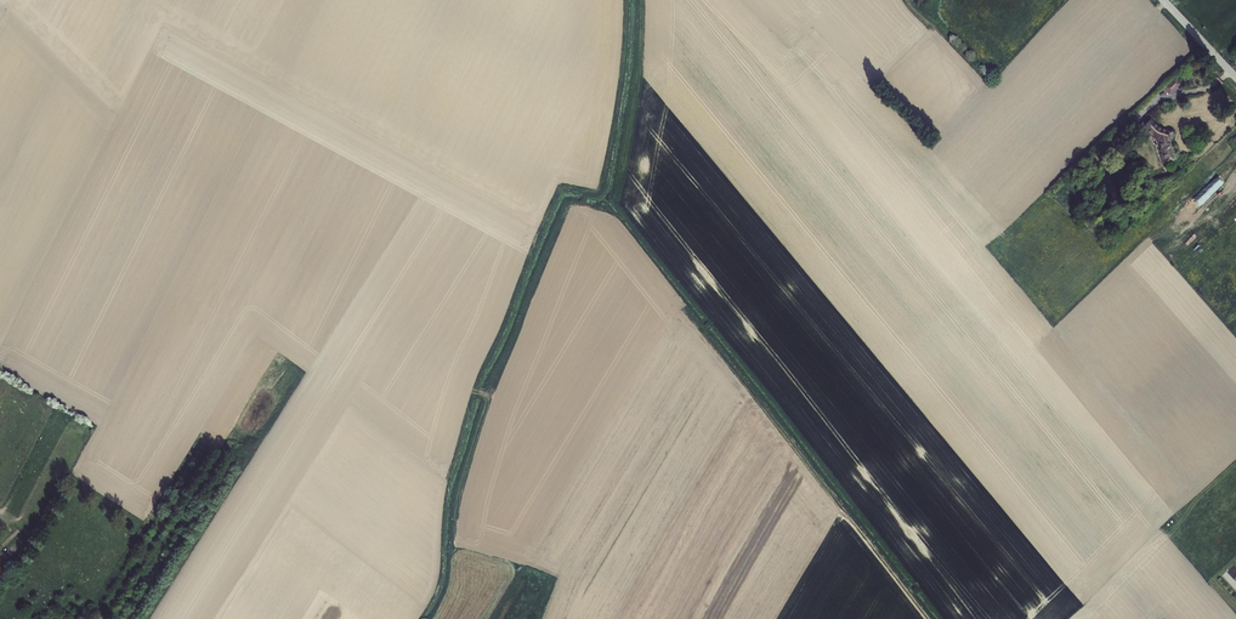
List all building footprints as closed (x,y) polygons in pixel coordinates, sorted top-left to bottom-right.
[(1170,94),(1182,85),(1176,78),(1164,87),(1170,94)] [(1169,130),(1158,126),(1150,117),(1143,125),(1147,131),(1157,138),(1161,152),(1160,153),(1163,163),(1167,162),(1167,163),(1174,160),(1178,159),(1175,146),(1172,147),(1171,141),(1172,137),(1171,135),(1172,135),(1173,135),(1174,134),(1174,133),(1174,132),(1174,131),(1174,130),(1173,130),(1172,129),(1171,129),(1170,129),(1169,130)] [(1184,224),(1199,209),(1190,201),(1176,216),(1184,224)]
